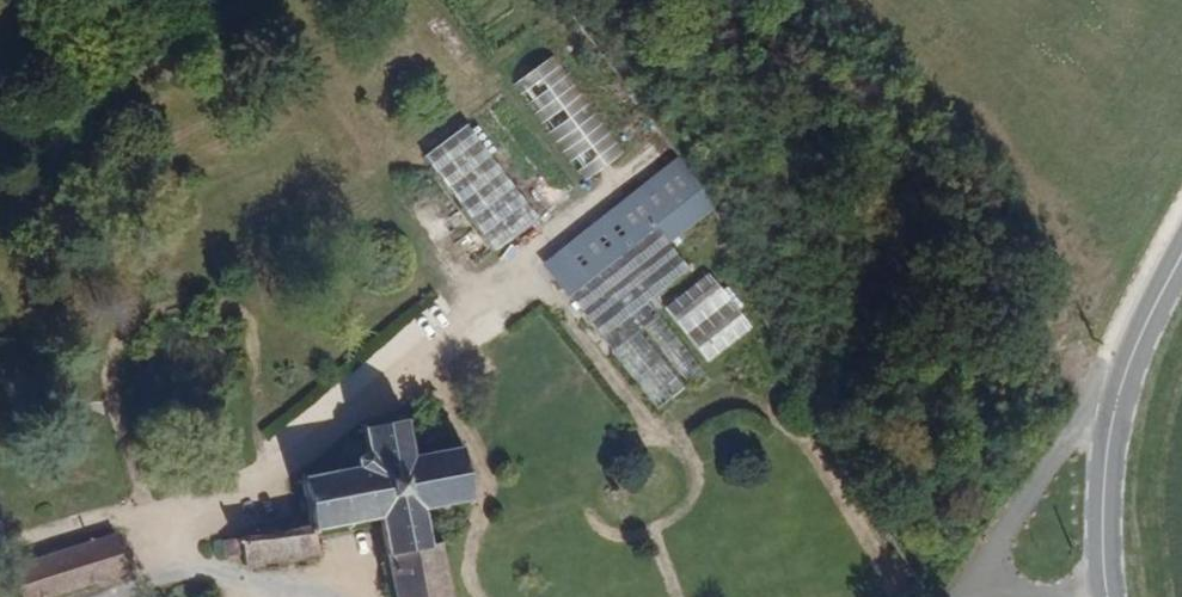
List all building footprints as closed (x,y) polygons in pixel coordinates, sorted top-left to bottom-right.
[(520,79),(583,181),(621,157),(559,56),(520,79)] [(546,217),(477,120),(425,157),(495,253),(546,217)] [(592,286),(716,181),(708,165),(653,210),(579,271),(592,286)] [(571,277),(579,271),(653,210),(624,176),(544,244),(571,277)] [(707,353),(655,286),(666,277),(649,254),(595,297),(665,385),(707,353)] [(472,437),(427,448),(417,405),(366,417),(371,437),(360,439),(363,454),(313,466),(322,506),(235,526),(236,530),(218,534),(223,555),(241,551),(244,562),(329,542),(327,532),(386,518),(405,596),(465,596),(453,543),(447,544),(439,506),(486,495),(472,437)] [(28,590),(147,541),(134,510),(15,559),(28,590)]
